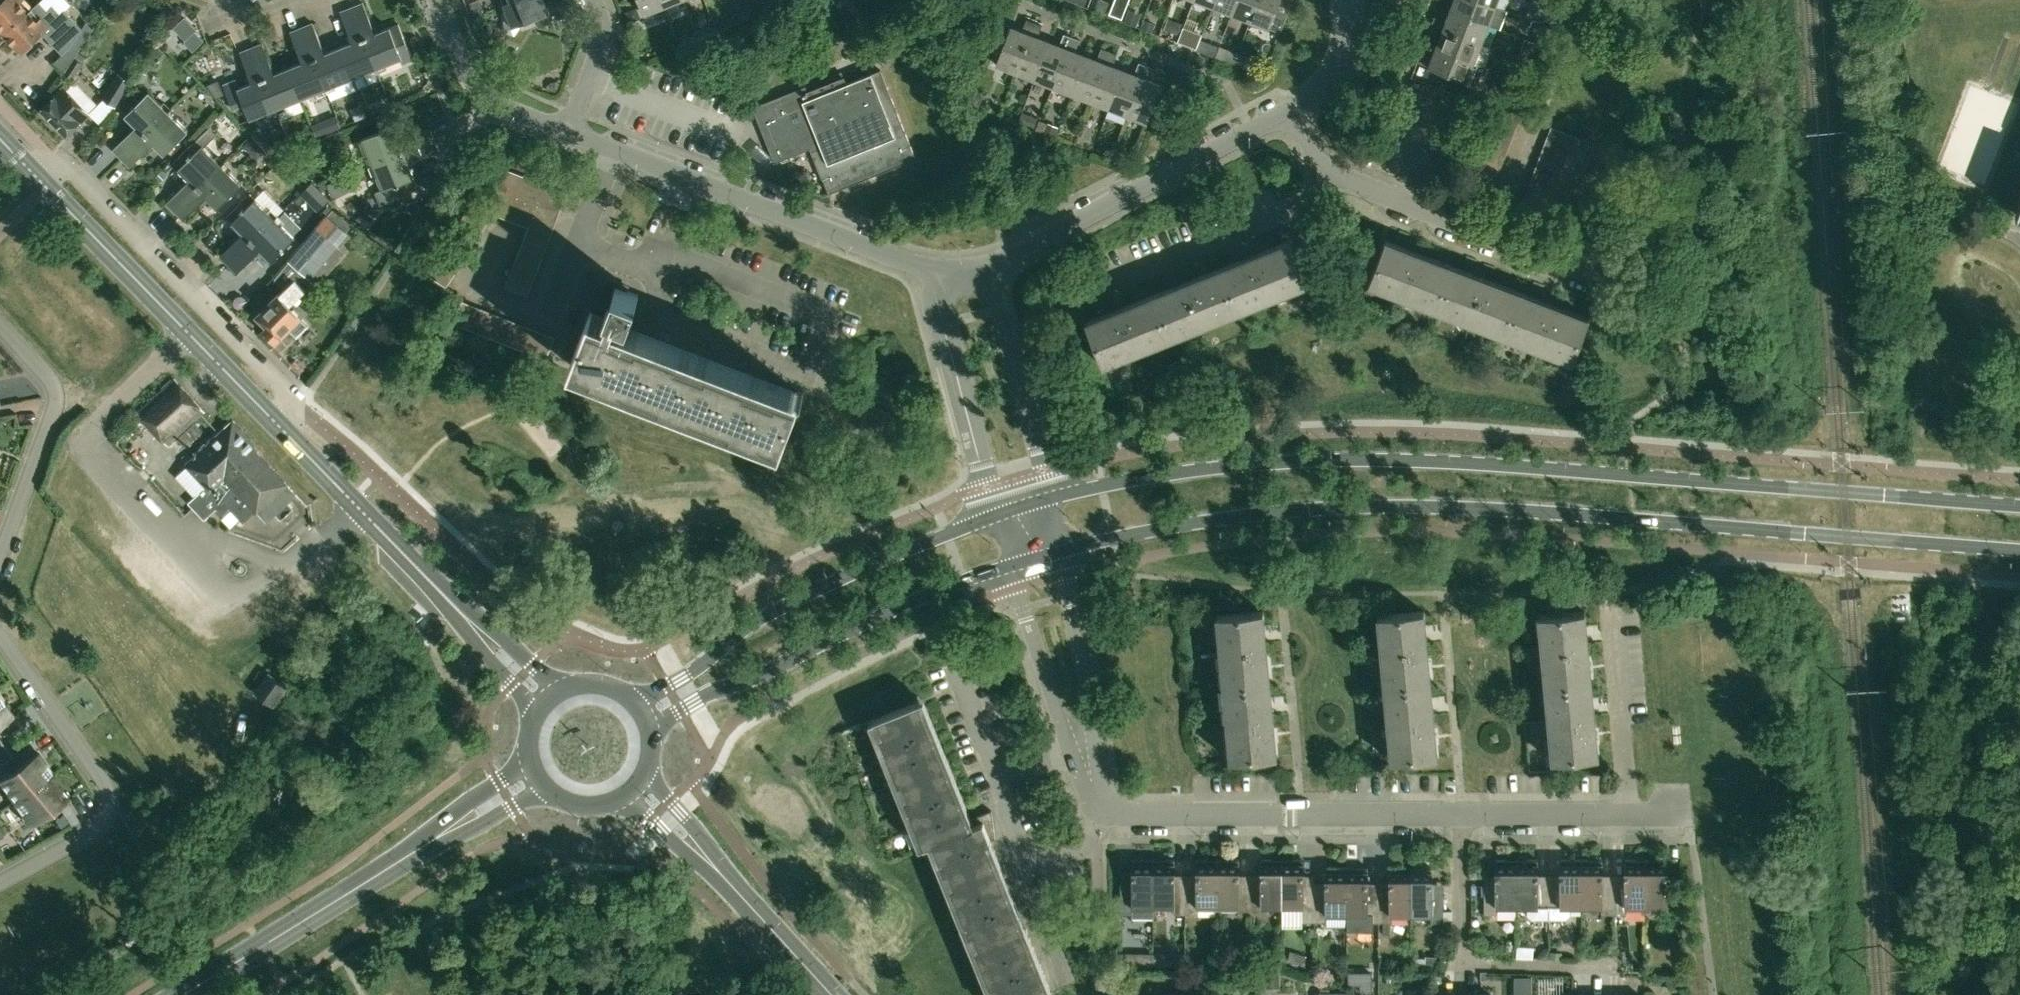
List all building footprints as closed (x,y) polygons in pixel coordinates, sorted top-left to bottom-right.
[(4,33),(28,10),(21,2),(22,0),(4,0),(0,3),(0,28),(4,33)] [(485,12),(480,0),(474,0),(470,2),(475,16),(485,12)] [(565,0),(559,0),(554,2),(553,0),(547,0),(546,1),(545,0),(514,0),(504,4),(505,32),(515,35),(520,27),(519,24),(536,17),(540,26),(571,14),(565,0)] [(641,5),(645,14),(664,6),(662,0),(639,0),(641,5)] [(1110,3),(1103,0),(1097,0),(1094,9),(1106,14),(1110,3)] [(1110,14),(1122,19),(1129,0),(1115,0),(1110,14)] [(1231,13),(1236,0),(1215,0),(1213,6),(1231,13)] [(1231,13),(1250,20),(1257,0),(1236,0),(1231,13)] [(1250,20),(1280,32),(1292,2),(1288,0),(1257,0),(1250,20)] [(1450,10),(1488,24),(1495,6),(1481,0),(1454,0),(1450,10)] [(29,11),(28,10),(4,33),(22,52),(42,32),(62,53),(70,46),(82,28),(65,9),(61,13),(53,5),(47,10),(40,1),(29,11)] [(1539,1),(1536,11),(1544,15),(1548,5),(1539,1)] [(399,23),(389,27),(375,32),(363,2),(352,6),(377,68),(402,58),(403,63),(413,59),(399,23)] [(742,23),(753,18),(749,8),(748,8),(746,2),(735,6),(738,13),(742,23)] [(352,41),(339,47),(351,78),(377,68),(352,6),(340,11),(352,41)] [(1140,28),(1143,20),(1139,18),(1141,14),(1129,9),(1124,21),(1140,28)] [(1434,16),(1431,24),(1481,43),(1488,24),(1450,10),(1446,20),(1434,16)] [(204,40),(195,30),(197,28),(185,16),(174,27),(185,38),(185,43),(193,50),(204,40)] [(1010,26),(997,62),(996,64),(1015,71),(1034,21),(1027,19),(1023,31),(1010,26)] [(1143,20),(1140,28),(1151,32),(1155,24),(1144,19),(1144,20),(1143,20)] [(1015,71),(1034,78),(1048,41),(1038,37),(1042,25),(1034,21),(1015,71)] [(1183,24),(1175,21),(1171,32),(1179,34),(1183,24)] [(1541,24),(1532,21),(1527,33),(1535,37),(1541,24)] [(313,22),(301,26),(326,88),(351,78),(339,47),(325,52),(313,22)] [(1431,24),(1428,32),(1440,36),(1436,47),(1474,61),(1481,43),(1431,24)] [(302,61),(288,67),(301,99),(326,88),(301,26),(290,31),(302,61)] [(1034,78),(1053,86),(1071,36),(1064,33),(1060,45),(1048,41),(1034,78)] [(1053,86),(1071,93),(1086,55),(1075,51),(1080,39),(1071,36),(1053,86)] [(262,42),(251,47),(276,109),(301,99),(288,67),(275,72),(262,42)] [(1209,45),(1200,42),(1198,50),(1206,53),(1209,45)] [(250,119),(276,109),(251,47),(240,51),(252,82),(239,87),(236,78),(223,83),(234,110),(245,106),(250,119)] [(1483,65),(1474,61),(1436,47),(1432,58),(1420,53),(1417,61),(1429,66),(1475,84),(1483,65)] [(1071,93),(1090,100),(1109,50),(1102,48),(1097,59),(1086,55),(1071,93)] [(1090,100),(1108,107),(1123,69),(1113,65),(1117,53),(1109,50),(1090,100)] [(1237,53),(1230,50),(1227,58),(1235,60),(1237,53)] [(64,72),(68,74),(73,77),(86,58),(78,52),(64,72)] [(1108,107),(1128,114),(1147,65),(1139,62),(1135,74),(1123,69),(1108,107)] [(401,80),(415,75),(411,63),(397,67),(401,80)] [(132,70),(121,64),(103,97),(115,103),(132,70)] [(1147,122),(1161,84),(1150,80),(1154,68),(1147,65),(1128,114),(1147,122)] [(881,69),(872,73),(847,83),(844,76),(812,89),(851,184),(917,158),(881,69)] [(225,93),(222,87),(219,81),(218,80),(208,85),(217,97),(225,93)] [(67,135),(90,112),(64,86),(41,108),(67,135)] [(775,160),(811,146),(829,193),(851,184),(812,89),(807,91),(805,86),(754,106),(775,160)] [(113,149),(122,158),(159,120),(169,111),(149,91),(125,115),(136,126),(113,149)] [(355,120),(366,116),(362,105),(351,109),(355,120)] [(1499,106),(1497,109),(1494,119),(1516,128),(1521,114),(1499,106)] [(168,150),(188,130),(169,111),(159,120),(122,158),(130,166),(153,143),(164,154),(168,150)] [(260,124),(266,137),(292,125),(286,112),(260,124)] [(1026,124),(1030,115),(1022,112),(1019,121),(1026,124)] [(326,119),(312,124),(317,136),(331,131),(330,130),(326,119)] [(1511,141),(1516,128),(1494,119),(1489,132),(1511,141)] [(1058,127),(1048,123),(1044,132),(1055,136),(1058,127)] [(363,138),(373,164),(434,138),(430,127),(399,139),(394,126),(363,138)] [(1573,134),(1551,126),(1546,139),(1569,148),(1569,146),(1573,134)] [(166,203),(175,211),(206,179),(221,164),(204,147),(216,135),(208,127),(173,163),(189,180),(166,203)] [(1506,154),(1511,141),(1489,132),(1484,145),(1506,154)] [(1592,154),(1596,143),(1573,134),(1569,146),(1592,154)] [(409,193),(404,181),(414,177),(409,162),(439,150),(434,138),(373,164),(382,189),(376,191),(381,204),(409,193)] [(1546,139),(1541,152),(1564,161),(1565,157),(1569,148),(1546,139)] [(178,140),(168,150),(172,155),(183,144),(178,140)] [(1501,167),(1506,154),(1484,145),(1479,158),(1501,167)] [(1588,165),(1592,154),(1569,146),(1569,148),(1565,157),(1588,165)] [(293,150),(284,157),(287,160),(294,161),(299,157),(293,150)] [(1541,152),(1536,165),(1559,174),(1561,168),(1564,161),(1541,152)] [(1583,177),(1588,165),(1565,157),(1564,161),(1561,168),(1583,177)] [(1496,180),(1501,167),(1479,158),(1474,171),(1496,180)] [(242,184),(221,164),(206,179),(175,211),(183,220),(206,197),(218,208),(242,184)] [(1536,165),(1531,178),(1554,187),(1557,179),(1559,174),(1536,165)] [(515,172),(505,168),(504,168),(496,189),(507,194),(515,172)] [(1579,188),(1583,177),(1561,168),(1559,174),(1557,179),(1579,188)] [(525,176),(515,172),(507,194),(512,196),(517,197),(525,176)] [(535,180),(525,176),(517,197),(523,200),(527,201),(535,180)] [(1531,178),(1526,191),(1549,200),(1552,190),(1554,187),(1531,178)] [(1575,199),(1579,188),(1557,179),(1554,187),(1552,190),(1575,199)] [(546,183),(535,180),(527,201),(536,205),(537,205),(546,183)] [(332,182),(327,184),(333,199),(337,197),(332,182)] [(329,199),(311,183),(301,194),(318,210),(329,199)] [(556,187),(546,183),(537,205),(547,209),(556,187)] [(560,213),(568,192),(556,187),(547,209),(560,213)] [(504,218),(512,196),(507,194),(496,189),(489,209),(495,213),(494,214),(504,218)] [(1571,210),(1575,199),(1552,190),(1549,200),(1548,202),(1571,210)] [(1544,213),(1548,202),(1549,200),(1526,191),(1521,204),(1544,213)] [(515,222),(523,200),(517,197),(512,196),(504,218),(515,222)] [(220,256),(228,265),(261,231),(275,218),(256,198),(247,207),(242,201),(226,216),(243,233),(220,256)] [(532,214),(536,205),(527,201),(523,200),(515,222),(528,227),(529,225),(532,214)] [(1544,213),(1566,221),(1571,210),(1548,202),(1544,213)] [(547,209),(537,205),(536,205),(532,214),(556,223),(560,213),(547,209)] [(556,223),(532,214),(529,225),(552,234),(556,223)] [(295,238),(275,218),(261,231),(228,265),(237,273),(260,250),(271,261),(295,238)] [(337,228),(325,218),(316,227),(288,260),(309,278),(338,245),(329,237),(337,228)] [(529,225),(528,227),(525,235),(548,244),(552,234),(529,225)] [(548,244),(525,235),(521,245),(544,254),(548,244)] [(1288,240),(1239,260),(1221,267),(1238,311),(1306,284),(1288,240)] [(1368,283),(1369,284),(1436,309),(1453,266),(1385,240),(1368,283)] [(544,254),(521,245),(517,256),(540,265),(544,254)] [(464,259),(444,246),(438,255),(458,269),(464,259)] [(432,264),(452,278),(458,269),(438,255),(432,264)] [(540,265),(517,256),(513,266),(536,275),(540,265)] [(452,278),(432,264),(426,274),(446,287),(452,278)] [(536,275),(513,266),(509,276),(532,285),(536,275)] [(1521,292),(1484,277),(1453,266),(1436,309),(1504,335),(1521,292)] [(1221,267),(1173,286),(1153,294),(1171,338),(1238,311),(1221,267)] [(532,285),(509,276),(505,287),(528,295),(532,285)] [(781,445),(791,419),(801,391),(616,320),(618,313),(630,318),(639,294),(623,288),(626,283),(607,276),(603,286),(614,290),(607,309),(609,310),(607,317),(590,310),(570,364),(781,445)] [(277,341),(289,328),(296,336),(308,324),(302,317),(314,306),(301,294),(305,290),(295,279),(280,295),(278,293),(270,302),(273,305),(260,318),(267,325),(264,328),(277,341)] [(1589,317),(1551,303),(1521,292),(1504,335),(1572,361),(1589,317)] [(1153,294),(1117,309),(1086,321),(1103,365),(1171,338),(1153,294)] [(453,323),(464,327),(473,304),(462,300),(453,323)] [(483,308),(473,304),(464,327),(474,331),(483,308)] [(474,331),(484,335),(493,312),(483,308),(474,331)] [(484,335),(494,339),(503,316),(493,312),(484,335)] [(494,339),(505,343),(514,320),(503,316),(494,339)] [(524,324),(514,320),(505,343),(515,347),(524,324)] [(515,347),(525,351),(534,328),(524,324),(515,347)] [(525,351),(535,355),(544,332),(534,328),(525,351)] [(555,336),(544,332),(535,355),(546,359),(555,336)] [(174,377),(137,411),(169,446),(206,412),(174,377)] [(286,502),(296,493),(287,484),(288,483),(258,451),(254,440),(233,419),(186,463),(206,485),(190,500),(205,515),(217,503),(229,506),(243,521),(256,509),(267,521),(277,512),(283,518),(292,509),(286,502)] [(1264,610),(1216,615),(1223,687),(1270,683),(1264,610)] [(1431,683),(1426,631),(1424,610),(1377,615),(1384,688),(1431,683)] [(1592,683),(1592,682),(1585,610),(1538,614),(1545,687),(1592,683)] [(289,685),(268,671),(253,692),(273,707),(289,685)] [(1277,756),(1273,716),(1270,683),(1223,687),(1230,760),(1277,756)] [(1438,756),(1434,716),(1431,683),(1384,688),(1391,760),(1438,756)] [(1598,756),(1595,717),(1592,683),(1545,687),(1551,760),(1598,756)] [(0,696),(0,721),(12,713),(0,696)] [(874,718),(925,845),(929,844),(990,994),(1044,994),(1053,992),(991,840),(995,838),(992,816),(969,826),(919,700),(874,718)] [(0,750),(0,763),(11,756),(5,747),(0,750)] [(14,801),(53,774),(39,753),(0,779),(0,781),(14,801)] [(68,795),(53,774),(14,801),(29,823),(68,795)] [(63,815),(56,820),(61,827),(68,822),(63,815)] [(1150,918),(1150,906),(1153,906),(1153,859),(1132,859),(1132,876),(1121,876),(1121,914),(1132,913),(1132,918),(1150,918)] [(1174,859),(1153,859),(1153,906),(1173,906),(1173,914),(1175,914),(1175,924),(1185,924),(1185,884),(1174,884),(1174,859)] [(1198,913),(1197,906),(1218,906),(1218,859),(1197,859),(1197,884),(1185,884),(1185,924),(1188,924),(1188,913),(1198,913)] [(1239,859),(1218,859),(1218,906),(1220,906),(1220,914),(1250,914),(1250,884),(1239,884),(1239,859)] [(1262,914),(1262,906),(1282,906),(1282,859),(1261,859),(1261,884),(1250,884),(1250,914),(1262,914)] [(1303,859),(1282,859),(1282,906),(1302,906),(1302,921),(1313,921),(1313,892),(1303,892),(1303,859)] [(1497,914),(1496,906),(1517,906),(1516,859),(1495,859),(1496,884),(1484,884),(1484,914),(1497,914)] [(1517,906),(1528,906),(1528,914),(1532,918),(1549,918),(1549,884),(1538,884),(1538,859),(1516,859),(1517,906)] [(1570,914),(1570,907),(1581,907),(1581,859),(1560,859),(1560,884),(1549,884),(1549,918),(1566,918),(1570,914)] [(1581,907),(1602,906),(1601,914),(1614,914),(1614,884),(1602,884),(1602,859),(1581,859),(1581,907)] [(1625,914),(1625,907),(1646,907),(1646,859),(1624,859),(1624,884),(1614,884),(1614,914),(1625,914)] [(1646,907),(1666,907),(1666,914),(1678,914),(1678,884),(1667,884),(1667,859),(1646,859),(1646,907)] [(1326,922),(1326,914),(1346,914),(1346,867),(1325,867),(1325,892),(1313,892),(1313,921),(1326,922)] [(1346,914),(1367,914),(1367,922),(1378,922),(1378,909),(1378,892),(1368,892),(1367,867),(1346,867),(1346,914)] [(1391,921),(1390,914),(1411,914),(1411,867),(1389,867),(1389,892),(1378,892),(1378,909),(1378,922),(1391,921)] [(1411,914),(1431,914),(1431,922),(1443,922),(1443,892),(1432,892),(1432,867),(1411,867),(1411,914)] [(1442,956),(1426,955),(1425,969),(1442,969),(1442,956)] [(1266,972),(1267,988),(1279,987),(1279,972),(1266,972)] [(1680,977),(1666,977),(1667,990),(1680,990),(1680,977)]
